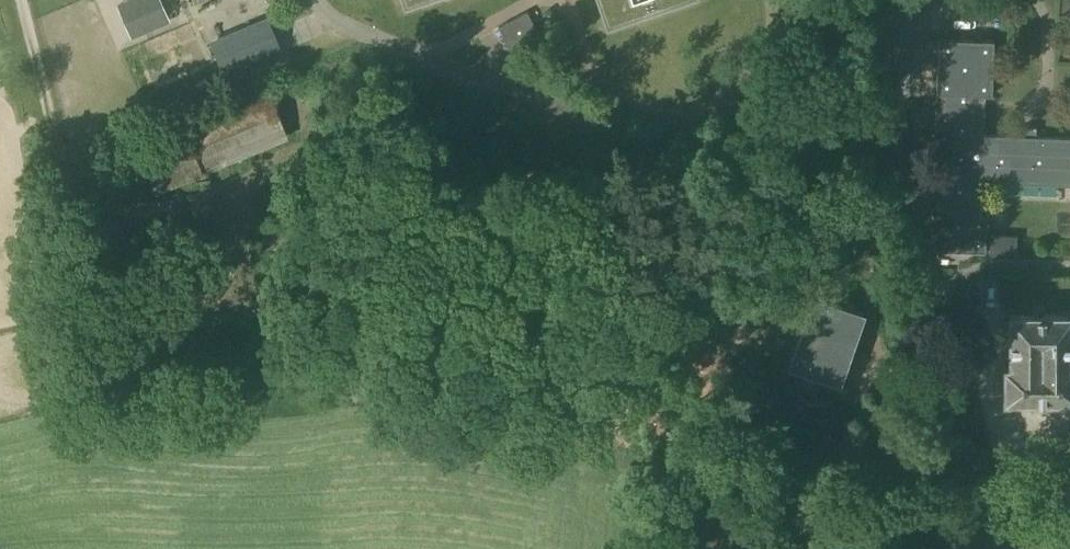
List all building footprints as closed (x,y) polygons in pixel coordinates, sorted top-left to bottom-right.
[(148,30),(168,21),(159,0),(135,0),(148,30)] [(602,30),(691,0),(592,0),(602,30)] [(212,48),(224,78),(282,54),(270,24),(212,48)] [(985,253),(986,216),(980,216),(981,182),(1069,186),(1069,139),(982,136),(984,97),(990,97),(992,41),(937,39),(935,94),(940,94),(939,109),(935,109),(934,146),(938,146),(938,162),(933,161),(932,198),(936,198),(936,214),(931,214),(930,251),(985,253)] [(136,144),(155,191),(288,139),(269,92),(136,144)] [(990,235),(990,254),(1017,254),(1017,236),(990,235)] [(787,367),(798,370),(793,386),(813,393),(818,377),(823,379),(824,384),(833,387),(837,384),(839,384),(863,313),(811,295),(787,367)] [(1003,402),(1069,401),(1069,339),(1069,316),(1008,317),(1009,369),(1003,369),(1003,402)]
